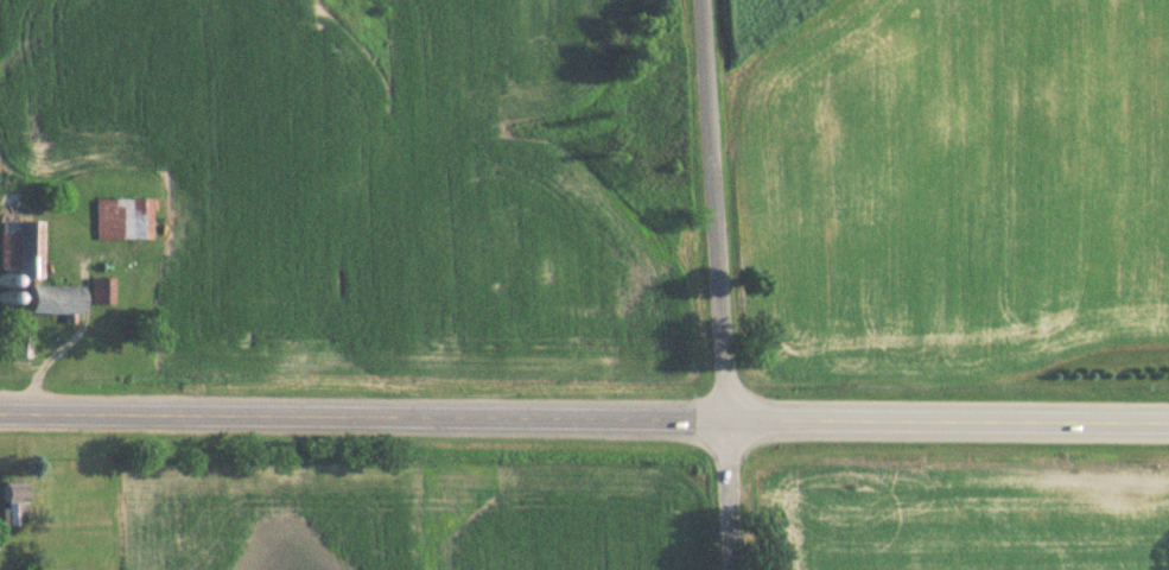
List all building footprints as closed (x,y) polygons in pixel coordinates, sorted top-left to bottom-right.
[(92,239),(146,239),(146,198),(92,198),(92,239)] [(0,220),(0,270),(8,270),(8,277),(36,277),(36,220),(0,220)] [(88,303),(110,303),(110,277),(88,277),(88,303)] [(75,285),(23,285),(23,312),(75,312),(75,285)] [(25,357),(25,334),(9,334),(9,357),(25,357)] [(1,482),(1,526),(20,526),(20,482),(1,482)]
